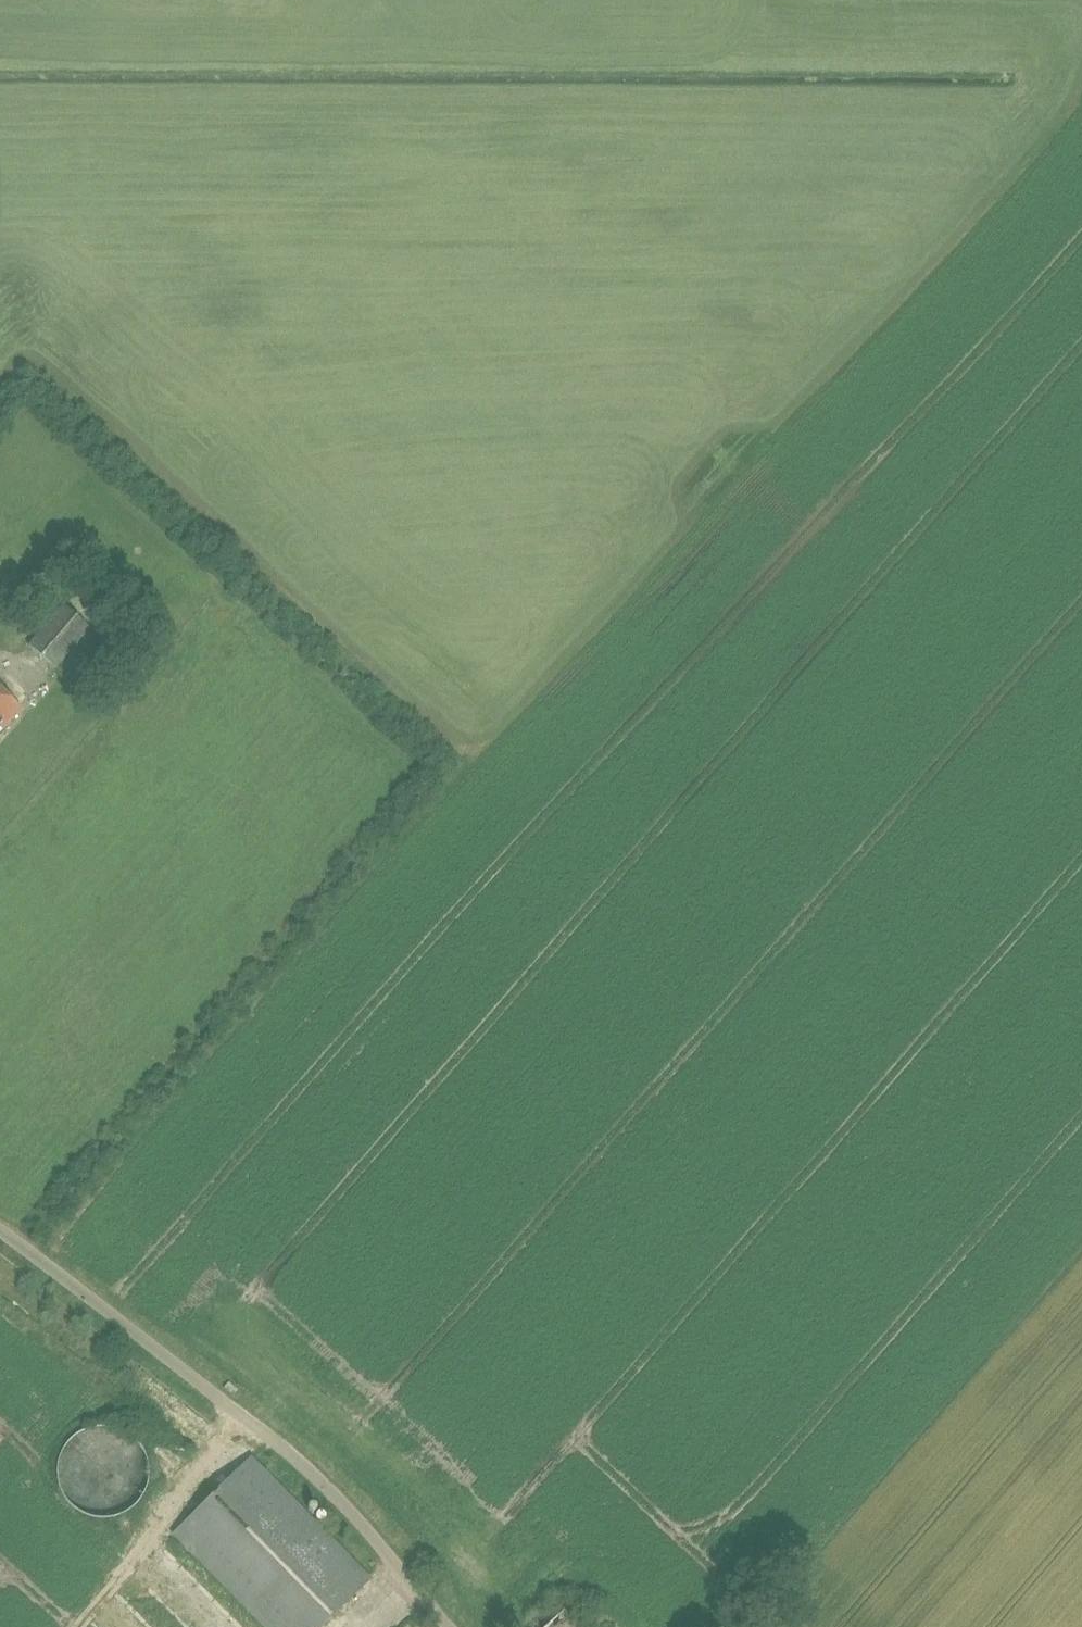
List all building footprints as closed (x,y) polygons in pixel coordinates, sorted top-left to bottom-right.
[(91,629),(65,606),(30,645),(56,668),(91,629)] [(101,638),(112,647),(120,638),(109,629),(101,638)] [(22,709),(0,690),(0,734),(22,709)] [(223,1387),(233,1395),(238,1389),(228,1381),(223,1387)] [(59,1483),(62,1492),(65,1498),(72,1506),(81,1513),(88,1516),(97,1519),(106,1519),(118,1517),(125,1515),(135,1508),(141,1502),(145,1496),(149,1488),(151,1479),(152,1471),(151,1462),(147,1451),(142,1443),(135,1436),(130,1433),(122,1428),(111,1425),(102,1425),(96,1426),(86,1429),(77,1434),(70,1440),(64,1449),(61,1455),(58,1467),(58,1476),(59,1483)] [(373,1579),(252,1457),(173,1533),(265,1626),(325,1626),(373,1579)] [(164,1554),(140,1581),(193,1626),(247,1626),(164,1554)] [(565,1609),(545,1626),(581,1626),(565,1609)]
